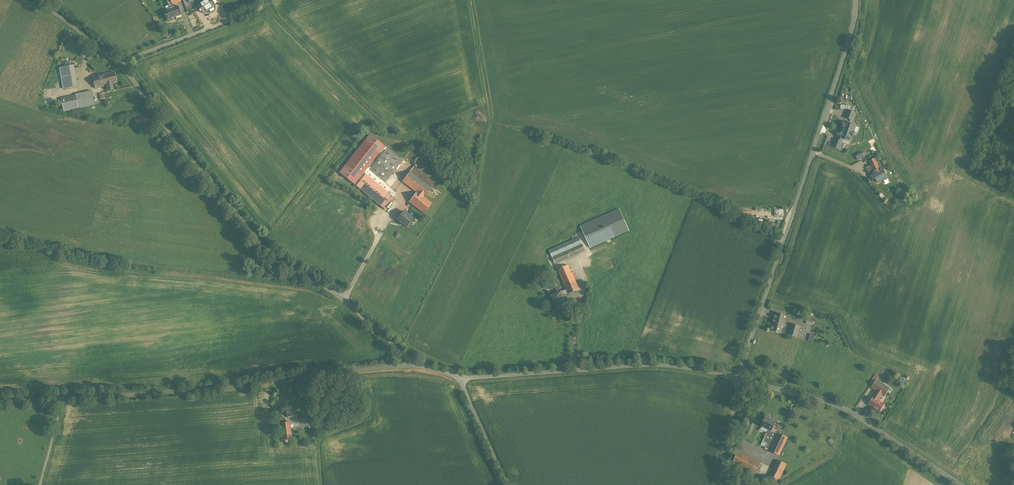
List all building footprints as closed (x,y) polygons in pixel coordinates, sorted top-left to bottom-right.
[(198,5),(203,13),(213,6),(209,0),(205,0),(198,5)] [(178,6),(164,11),(167,20),(181,14),(178,6)] [(73,65),(64,66),(68,88),(77,86),(73,65)] [(64,67),(60,68),(63,89),(68,88),(64,67)] [(115,72),(92,77),(95,88),(103,86),(103,85),(117,82),(116,82),(114,72),(115,72)] [(91,91),(75,94),(75,96),(78,108),(94,104),(91,91)] [(75,96),(61,99),(63,111),(78,108),(75,96)] [(848,110),(846,118),(852,120),(854,112),(848,110)] [(146,115),(134,119),(136,123),(147,120),(146,115)] [(854,131),(845,128),(841,138),(850,141),(850,140),(854,131)] [(369,134),(339,173),(354,184),(384,146),(369,134)] [(842,142),(836,139),(833,147),(839,149),(842,142)] [(858,142),(853,145),(857,153),(862,150),(858,142)] [(384,146),(354,184),(356,186),(369,171),(369,170),(387,148),(384,146)] [(387,148),(369,170),(385,183),(403,161),(400,158),(387,148)] [(856,154),(859,160),(866,157),(864,151),(856,154)] [(418,164),(425,165),(426,159),(419,157),(418,164)] [(880,168),(877,162),(871,165),(873,169),(873,170),(872,171),(877,183),(887,178),(882,167),(880,168)] [(435,183),(414,166),(409,172),(431,188),(435,183)] [(385,183),(369,170),(369,171),(356,186),(384,209),(396,194),(395,191),(385,183)] [(431,188),(409,172),(402,181),(416,192),(409,202),(424,213),(432,203),(424,197),(431,188)] [(591,247),(631,231),(622,208),(582,224),(591,247)] [(413,219),(404,211),(397,219),(406,227),(413,219)] [(579,237),(549,250),(552,257),(582,244),(579,237)] [(582,244),(552,257),(555,264),(585,250),(582,244)] [(597,266),(592,255),(588,257),(593,268),(597,266)] [(593,268),(588,257),(579,260),(589,282),(597,279),(593,268)] [(569,265),(558,270),(566,289),(569,294),(579,289),(574,277),(576,276),(574,272),(572,273),(569,265)] [(561,291),(552,295),(557,307),(566,303),(563,296),(569,294),(566,289),(561,291)] [(784,315),(776,313),(771,330),(780,332),(781,326),(783,326),(785,322),(780,320),(780,318),(783,319),(784,315)] [(800,326),(792,324),(789,335),(796,337),(799,326),(800,326)] [(890,388),(877,379),(872,387),(877,391),(882,394),(885,396),(890,388)] [(877,391),(868,404),(880,411),(884,404),(878,400),(882,394),(877,391)] [(292,402),(281,404),(283,413),(287,413),(287,412),(294,411),(292,402)] [(775,422),(765,417),(762,426),(770,429),(772,430),(775,422)] [(289,422),(278,424),(281,440),(291,439),(289,422)] [(778,433),(772,430),(770,429),(767,434),(776,438),(778,433)] [(776,438),(767,434),(766,433),(763,441),(767,443),(765,449),(769,451),(776,438)] [(788,437),(778,433),(776,438),(769,451),(779,456),(788,437)] [(761,463),(738,452),(732,463),(756,474),(761,463)] [(786,464),(777,460),(768,478),(777,483),(786,464)]
